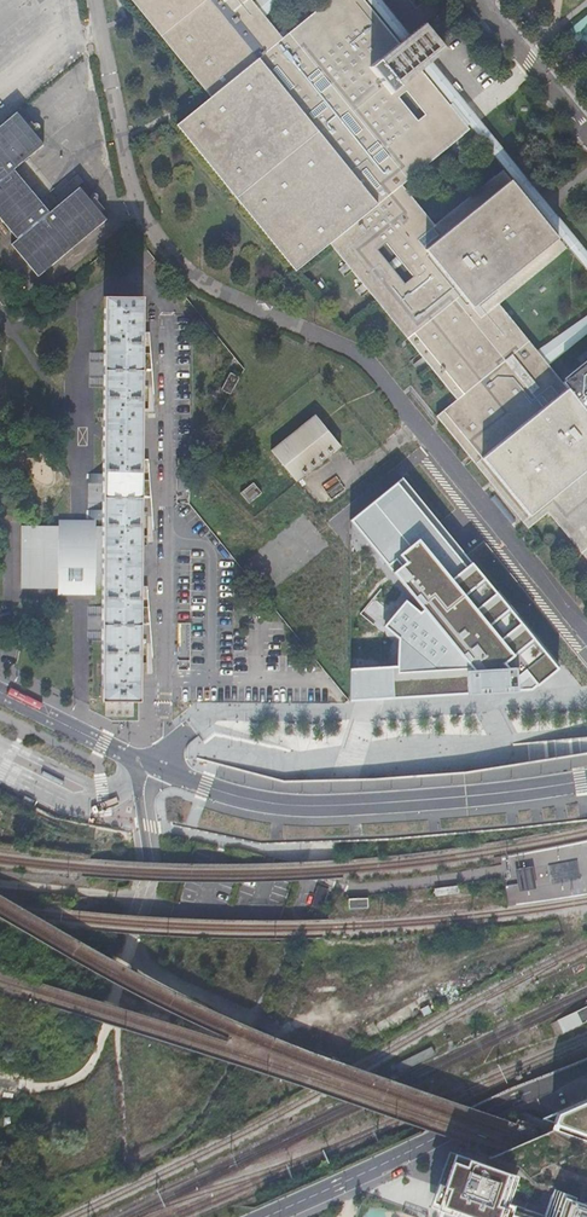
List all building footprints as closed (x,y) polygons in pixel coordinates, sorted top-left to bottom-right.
[(402,43),(366,0),(332,0),(285,38),(267,17),(255,2),(253,0),(133,0),(210,95),(258,56),(379,201),(330,241),(457,397),(436,414),(523,520),(528,516),(544,503),(586,555),(586,409),(566,383),(552,367),(540,352),(499,301),(567,246),(562,239),(513,180),(504,169),(437,225),(404,185),(465,135),(443,108),(450,102),(423,69),(392,94),(370,69),(402,43)] [(284,0),(257,0),(255,2),(267,17),(284,0)] [(392,94),(423,69),(431,62),(446,50),(425,24),(410,36),(402,43),(370,69),(392,94)] [(330,241),(379,201),(258,56),(210,95),(176,124),(292,267),(295,270),(330,241)] [(586,272),(586,255),(431,62),(423,69),(450,102),(504,169),(513,180),(562,239),(567,246),(586,272)] [(0,124),(0,217),(17,237),(11,242),(38,274),(105,217),(78,185),(49,210),(13,167),(43,143),(16,110),(0,124)] [(7,236),(11,232),(0,218),(0,227),(7,236)] [(140,297),(104,297),(102,435),(101,523),(101,581),(100,696),(137,696),(140,297)] [(552,367),(586,338),(586,318),(540,352),(552,367)] [(586,409),(586,363),(574,373),(575,375),(566,383),(586,409)] [(313,413),(269,450),(296,482),(340,446),(313,413)] [(409,465),(331,529),(340,540),(402,616),(380,640),(381,669),(344,672),(345,696),(345,702),(492,693),(586,687),(586,678),(409,465)] [(239,492),(248,503),(259,493),(251,482),(239,492)] [(58,522),(58,584),(58,590),(95,591),(95,581),(101,581),(101,523),(95,523),(95,516),(58,516),(58,522)] [(25,584),(58,584),(58,522),(25,522),(25,584)] [(514,744),(514,746),(528,745),(529,751),(529,761),(586,752),(586,737),(514,744)] [(578,860),(548,865),(550,872),(552,884),(581,879),(579,869),(578,860)] [(317,888),(311,907),(321,910),(327,891),(317,888)] [(368,901),(349,902),(349,911),(368,910),(368,901)] [(558,1033),(586,1019),(586,1014),(584,1007),(553,1023),(558,1033)] [(558,1125),(586,1136),(586,1110),(558,1125)] [(580,1206),(531,1189),(524,1182),(453,1157),(435,1207),(464,1216),(586,1216),(586,1205),(580,1206)]
